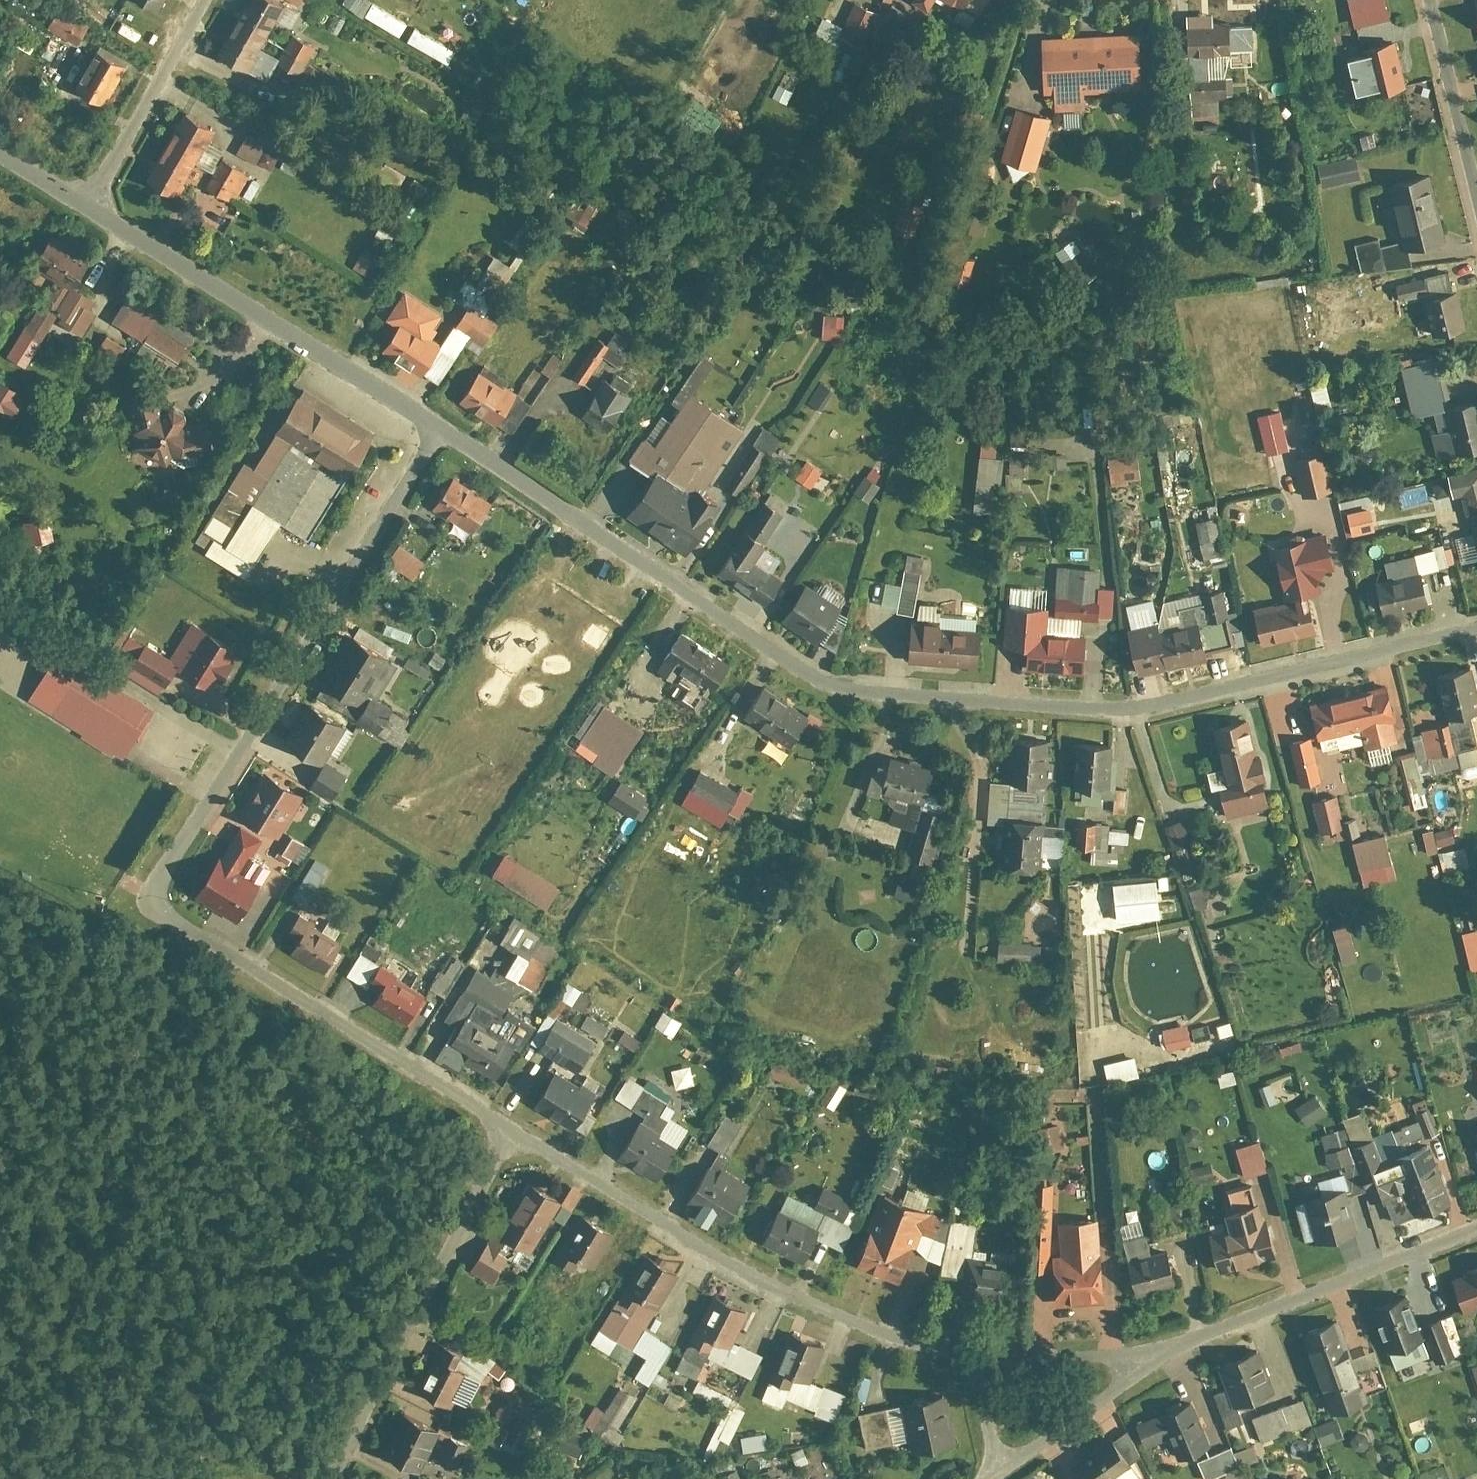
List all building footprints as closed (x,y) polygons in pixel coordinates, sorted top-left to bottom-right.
[(167,14),(174,0),(141,0),(167,14)] [(221,58),(253,75),(290,8),(276,0),(252,0),(221,58)] [(377,1),(376,0),(352,0),(349,5),(369,16),(377,1)] [(839,36),(863,47),(879,11),(855,0),(839,36)] [(960,10),(966,0),(943,0),(960,10)] [(1364,28),(1400,17),(1396,0),(1356,0),(1364,28)] [(408,36),(415,21),(379,3),(372,18),(408,36)] [(62,12),(51,28),(85,52),(96,35),(62,12)] [(1190,26),(1190,58),(1237,58),(1237,26),(1190,26)] [(457,62),(463,47),(419,30),(414,45),(457,62)] [(297,36),(281,66),(304,79),(320,48),(297,36)] [(1041,41),(1044,98),(1142,94),(1140,36),(1041,41)] [(1373,95),(1405,88),(1394,44),(1362,52),(1363,57),(1348,60),(1357,95),(1372,91),(1373,95)] [(82,93),(109,109),(131,71),(104,55),(82,93)] [(1201,85),(1201,116),(1225,116),(1225,97),(1239,97),(1239,85),(1201,85)] [(1002,159),(1038,169),(1052,117),(1016,108),(1002,159)] [(1072,127),(1089,127),(1089,110),(1072,110),(1072,127)] [(186,114),(149,180),(183,199),(220,133),(186,114)] [(257,127),(240,156),(260,168),(277,138),(257,127)] [(226,162),(211,191),(236,204),(251,175),(226,162)] [(1315,169),(1318,191),(1365,185),(1362,163),(1315,169)] [(1398,186),(1412,251),(1450,244),(1437,178),(1398,186)] [(577,201),(570,222),(592,230),(599,209),(577,201)] [(531,214),(519,247),(533,252),(545,219),(531,214)] [(59,233),(38,263),(77,291),(99,261),(59,233)] [(1357,253),(1361,278),(1409,271),(1405,245),(1357,253)] [(358,268),(379,280),(391,258),(370,246),(358,268)] [(949,281),(968,286),(975,259),(955,255),(949,281)] [(149,290),(123,330),(183,369),(209,329),(149,290)] [(408,294),(392,320),(431,344),(447,319),(408,294)] [(1430,303),(1437,342),(1471,336),(1464,297),(1430,303)] [(455,333),(485,354),(502,329),(472,309),(455,333)] [(827,313),(825,338),(847,339),(849,314),(827,313)] [(445,357),(405,331),(387,358),(427,384),(445,357)] [(610,350),(607,354),(623,366),(640,344),(624,332),(610,350)] [(573,373),(585,382),(607,354),(610,350),(598,340),(573,373)] [(547,370),(554,375),(566,361),(559,355),(547,370)] [(1406,370),(1415,418),(1454,411),(1444,362),(1406,370)] [(486,368),(462,402),(501,430),(525,397),(486,368)] [(0,390),(0,406),(19,416),(31,393),(6,380),(0,390)] [(607,381),(589,413),(619,430),(637,398),(607,381)] [(821,383),(816,405),(830,408),(835,386),(821,383)] [(645,452),(709,496),(750,438),(686,393),(645,452)] [(306,402),(285,435),(356,481),(378,447),(306,402)] [(161,404),(134,443),(178,474),(205,434),(161,404)] [(1449,414),(1459,460),(1476,456),(1476,408),(1449,414)] [(763,426),(752,444),(769,454),(780,436),(763,426)] [(1015,437),(1015,472),(1029,472),(1029,437),(1015,437)] [(727,485),(744,495),(769,454),(752,444),(727,485)] [(1005,512),(1007,459),(1001,459),(1001,445),(985,444),(982,511),(1005,512)] [(296,446),(259,506),(316,542),(353,482),(296,446)] [(1294,464),(1302,502),(1339,494),(1330,456),(1294,464)] [(796,477),(813,486),(822,470),(805,461),(796,477)] [(1111,465),(1114,487),(1143,484),(1141,461),(1111,465)] [(434,506),(472,531),(492,499),(453,475),(434,506)] [(854,491),(872,501),(881,485),(863,475),(854,491)] [(658,477),(629,518),(688,559),(717,519),(658,477)] [(1476,512),(1476,477),(1461,480),(1467,514),(1476,512)] [(253,584),(288,527),(258,509),(224,566),(253,584)] [(1349,517),(1354,541),(1379,537),(1375,512),(1349,517)] [(30,521),(34,544),(62,539),(58,516),(30,521)] [(1230,555),(1226,518),(1204,520),(1207,557),(1230,555)] [(209,529),(201,544),(213,550),(221,536),(209,529)] [(1278,542),(1290,602),(1330,595),(1317,534),(1278,542)] [(743,543),(719,576),(765,610),(790,578),(743,543)] [(415,581),(428,563),(400,544),(388,562),(415,581)] [(1448,545),(1421,550),(1426,575),(1453,570),(1448,545)] [(909,558),(900,614),(919,617),(928,561),(909,558)] [(1378,587),(1384,621),(1431,612),(1424,578),(1378,587)] [(811,585),(783,623),(818,649),(846,611),(811,585)] [(1102,586),(1100,615),(1114,616),(1116,587),(1102,586)] [(1208,620),(1231,615),(1224,589),(1202,595),(1208,620)] [(1031,638),(1043,639),(1046,604),(1008,601),(1005,636),(1031,638)] [(1256,613),(1264,650),(1318,639),(1310,602),(1256,613)] [(914,623),(911,666),(985,671),(988,628),(914,623)] [(1132,634),(1140,681),(1176,675),(1168,628),(1132,634)] [(1205,630),(1171,636),(1178,674),(1212,668),(1205,630)] [(708,697),(731,664),(681,631),(659,663),(708,697)] [(211,632),(188,673),(221,691),(244,651),(211,632)] [(389,660),(350,634),(320,679),(359,705),(366,694),(389,660)] [(1031,638),(1028,673),(1091,678),(1093,642),(1043,639),(1031,638)] [(64,651),(31,703),(127,765),(160,713),(64,651)] [(140,653),(124,676),(161,701),(177,678),(140,653)] [(1476,711),(1476,687),(1471,666),(1437,675),(1449,718),(1472,712),(1476,711)] [(1387,684),(1311,704),(1319,737),(1362,726),(1367,745),(1400,736),(1387,684)] [(790,747),(811,718),(767,685),(745,713),(790,747)] [(393,712),(366,694),(359,705),(352,715),(379,733),(393,712)] [(324,759),(346,725),(309,700),(282,739),(320,764),(324,759)] [(593,760),(614,774),(644,730),(605,704),(580,741),(598,753),(593,760)] [(1449,718),(1450,724),(1457,750),(1476,745),(1476,730),(1472,712),(1449,718)] [(1264,779),(1248,719),(1214,728),(1230,788),(1264,779)] [(1430,757),(1457,750),(1450,724),(1423,731),(1430,757)] [(1047,784),(1050,739),(1011,736),(1007,781),(1047,784)] [(1301,783),(1322,778),(1311,737),(1290,742),(1301,783)] [(1111,788),(1112,744),(1074,743),(1073,787),(1111,788)] [(1430,757),(1434,774),(1476,762),(1476,745),(1457,750),(1430,757)] [(879,790),(924,801),(934,763),(889,752),(879,790)] [(347,775),(324,759),(320,764),(308,782),(331,798),(347,775)] [(306,798),(264,770),(237,809),(279,837),(306,798)] [(725,823),(742,794),(704,771),(687,800),(725,823)] [(1271,806),(1264,779),(1230,788),(1221,791),(1228,818),(1271,806)] [(634,815),(646,796),(621,780),(609,799),(634,815)] [(1043,825),(1047,784),(1007,781),(989,780),(986,820),(1005,822),(1043,825)] [(1312,800),(1320,830),(1344,824),(1342,820),(1336,793),(1312,800)] [(907,854),(936,863),(950,815),(921,806),(907,854)] [(1358,816),(1342,820),(1344,824),(1347,835),(1362,831),(1358,816)] [(1166,823),(1174,846),(1193,840),(1185,817),(1166,823)] [(1043,825),(1005,822),(1002,867),(1041,870),(1044,825),(1043,825)] [(1112,823),(1080,822),(1080,849),(1112,849),(1112,823)] [(261,838),(240,825),(193,895),(233,921),(259,883),(240,870),(261,838)] [(1440,848),(1458,843),(1453,827),(1435,831),(1440,848)] [(1365,885),(1398,877),(1386,832),(1353,841),(1365,885)] [(305,844),(290,834),(279,849),(295,859),(305,844)] [(1448,874),(1471,868),(1465,845),(1442,851),(1448,874)] [(492,876),(549,909),(563,887),(505,854),(492,876)] [(292,895),(306,904),(325,873),(311,864),(292,895)] [(894,893),(918,901),(924,881),(901,873),(894,893)] [(1169,919),(1167,880),(1124,882),(1126,920),(1169,919)] [(287,931),(299,939),(309,922),(297,915),(287,931)] [(291,951),(325,972),(343,943),(309,922),(299,939),(291,951)] [(1341,962),(1358,958),(1348,922),(1332,926),(1341,962)] [(1476,969),(1476,927),(1461,931),(1471,971),(1476,969)] [(999,940),(997,961),(1031,964),(1033,943),(999,940)] [(349,972),(369,984),(380,965),(382,962),(361,950),(349,972)] [(438,966),(446,969),(438,989),(453,996),(468,960),(445,951),(438,966)] [(369,984),(381,990),(391,972),(380,965),(369,984)] [(465,991),(503,1013),(517,988),(479,966),(465,991)] [(374,1003),(407,1022),(425,991),(391,972),(381,990),(374,1003)] [(567,1002),(592,1011),(598,993),(573,984),(567,1002)] [(662,1025),(680,1035),(689,1021),(671,1010),(662,1025)] [(445,1049),(494,1077),(514,1043),(465,1015),(445,1049)] [(593,1016),(589,1028),(611,1036),(615,1025),(593,1016)] [(541,1050),(578,1072),(598,1038),(561,1017),(541,1050)] [(1165,1028),(1169,1049),(1194,1044),(1190,1023),(1165,1028)] [(625,1041),(642,1051),(648,1042),(631,1031),(625,1041)] [(1110,1082),(1143,1076),(1139,1054),(1106,1060),(1110,1082)] [(780,1063),(775,1079),(812,1090),(816,1074),(780,1063)] [(556,1067),(534,1104),(576,1128),(597,1091),(556,1067)] [(644,1118),(662,1128),(676,1102),(628,1074),(613,1100),(644,1118)] [(1296,1106),(1309,1124),(1329,1110),(1317,1092),(1296,1106)] [(1418,1118),(1424,1134),(1443,1127),(1434,1103),(1415,1110),(1418,1118)] [(709,1143),(724,1153),(742,1122),(726,1113),(709,1143)] [(620,1159),(657,1181),(682,1139),(662,1128),(644,1118),(620,1159)] [(1376,1137),(1384,1158),(1427,1142),(1424,1134),(1418,1118),(1375,1134),(1376,1137)] [(1371,1199),(1384,1194),(1372,1163),(1384,1158),(1376,1137),(1351,1147),(1356,1160),(1366,1187),(1371,1199)] [(1236,1145),(1244,1174),(1269,1167),(1261,1138),(1236,1145)] [(1343,1164),(1356,1160),(1351,1147),(1349,1141),(1325,1151),(1331,1169),(1343,1164)] [(1384,1194),(1394,1220),(1452,1198),(1430,1141),(1427,1142),(1384,1158),(1372,1163),(1384,1194)] [(1354,1191),(1366,1187),(1356,1160),(1343,1164),(1354,1191)] [(691,1200),(724,1220),(747,1180),(714,1161),(691,1200)] [(1197,1184),(1217,1179),(1212,1161),(1192,1167),(1197,1184)] [(533,1251),(562,1201),(528,1181),(498,1230),(533,1251)] [(1051,1182),(1035,1181),(1033,1271),(1049,1271),(1051,1182)] [(580,1211),(589,1190),(578,1185),(569,1206),(580,1211)] [(830,1214),(843,1221),(854,1201),(828,1185),(816,1205),(830,1214)] [(1149,1193),(1162,1241),(1188,1234),(1175,1186),(1149,1193)] [(1304,1199),(1315,1241),(1358,1229),(1346,1187),(1304,1199)] [(855,1266),(902,1282),(926,1210),(879,1194),(855,1266)] [(1209,1234),(1220,1271),(1277,1255),(1261,1199),(1223,1210),(1228,1229),(1209,1234)] [(761,1236),(803,1261),(817,1237),(820,1232),(778,1208),(761,1236)] [(616,1231),(583,1213),(564,1248),(597,1266),(616,1231)] [(820,1232),(817,1237),(839,1250),(852,1226),(843,1221),(830,1214),(820,1232)] [(1131,1260),(1154,1254),(1144,1217),(1121,1224),(1131,1260)] [(1053,1257),(1058,1305),(1105,1301),(1097,1219),(1059,1223),(1063,1256),(1053,1257)] [(490,1283),(507,1256),(486,1243),(469,1270),(490,1283)] [(1131,1260),(1140,1296),(1178,1286),(1169,1250),(1154,1254),(1131,1260)] [(601,1328),(633,1347),(678,1274),(646,1254),(601,1328)] [(971,1254),(966,1291),(1006,1297),(1012,1259),(971,1254)] [(1469,1313),(1476,1310),(1476,1264),(1454,1273),(1469,1313)] [(1372,1304),(1390,1349),(1424,1335),(1407,1291),(1372,1304)] [(715,1338),(732,1346),(734,1341),(748,1313),(713,1295),(691,1339),(710,1349),(715,1338)] [(1442,1316),(1424,1323),(1437,1360),(1455,1354),(1442,1316)] [(1302,1331),(1333,1411),(1370,1397),(1340,1317),(1302,1331)] [(826,1346),(790,1331),(771,1379),(807,1394),(812,1382),(826,1346)] [(732,1346),(715,1338),(710,1349),(707,1355),(752,1377),(763,1355),(734,1341),(732,1346)] [(471,1357),(441,1342),(417,1390),(447,1405),(471,1357)] [(1218,1362),(1233,1403),(1275,1387),(1260,1347),(1218,1362)] [(846,1395),(812,1382),(807,1394),(803,1404),(837,1418),(846,1395)] [(598,1425),(616,1435),(640,1395),(621,1384),(598,1425)] [(911,1452),(958,1443),(948,1394),(901,1403),(908,1438),(911,1452)] [(1303,1399),(1254,1416),(1261,1436),(1310,1419),(1303,1399)] [(1210,1444),(1193,1400),(1138,1422),(1148,1445),(1169,1437),(1178,1457),(1210,1444)] [(908,1438),(901,1403),(860,1412),(867,1446),(908,1438)] [(738,1406),(726,1440),(737,1444),(749,1410),(738,1406)] [(381,1454),(418,1473),(440,1430),(402,1412),(381,1454)] [(1340,1416),(1321,1424),(1328,1441),(1347,1433),(1340,1416)] [(506,1440),(526,1449),(535,1429),(514,1420),(506,1440)] [(579,1458),(588,1437),(568,1428),(558,1449),(579,1458)] [(1128,1430),(1115,1438),(1131,1461),(1141,1455),(1128,1430)] [(747,1437),(750,1453),(776,1448),(773,1433),(747,1437)] [(440,1460),(459,1470),(473,1444),(453,1434),(440,1460)] [(1071,1468),(1078,1478),(1113,1478),(1134,1465),(1131,1461),(1115,1438),(1071,1468)] [(1233,1445),(1198,1460),(1206,1478),(1241,1464),(1233,1445)] [(1244,1452),(1248,1464),(1267,1458),(1263,1446),(1244,1452)] [(739,1467),(721,1475),(723,1478),(745,1478),(739,1467)]
